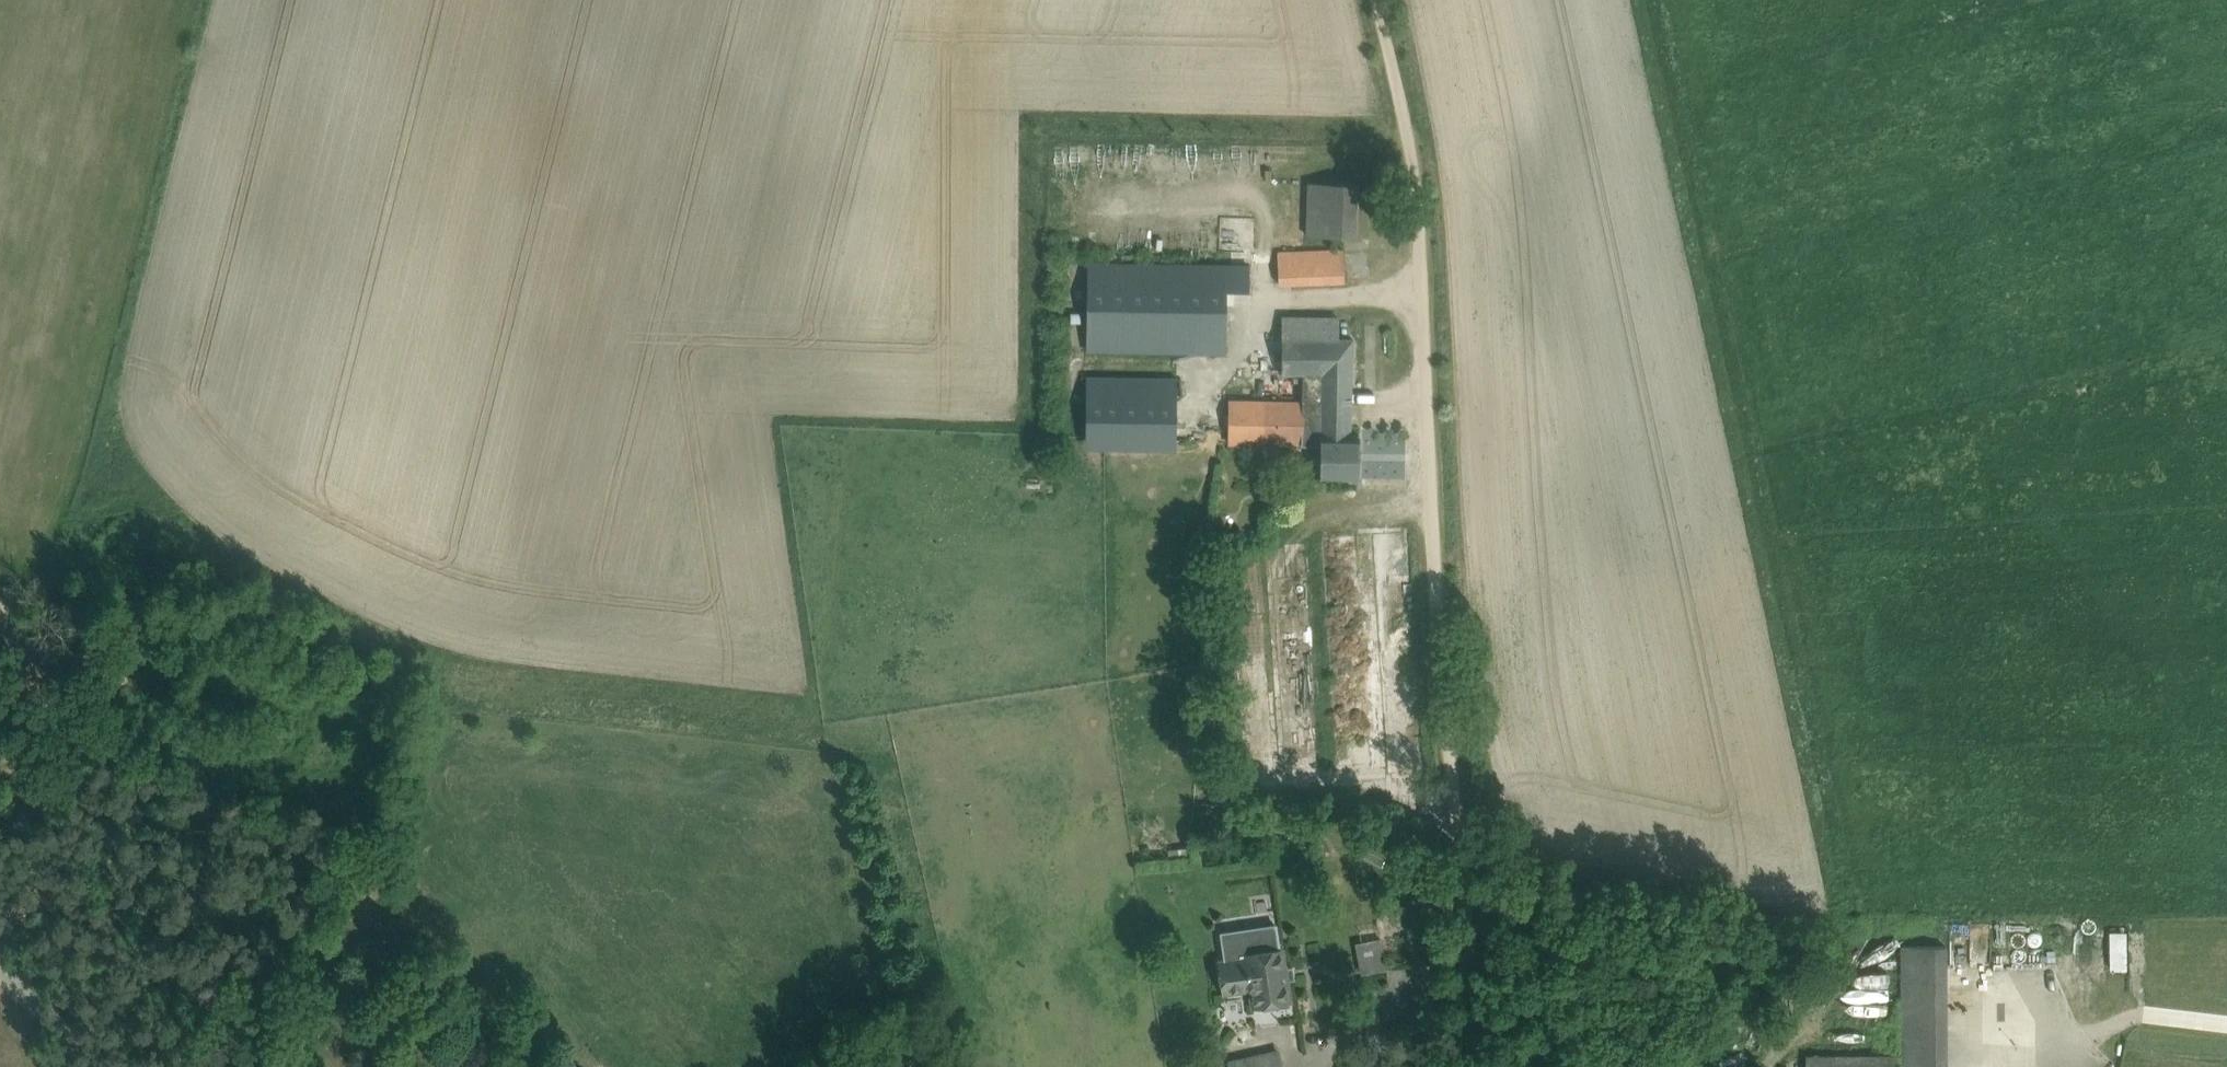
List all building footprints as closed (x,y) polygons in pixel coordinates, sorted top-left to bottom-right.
[(1358,186),(1309,183),(1305,233),(1355,236),(1358,186)] [(1344,249),(1322,250),(1278,251),(1279,282),(1345,280),(1344,249)] [(1087,264),(1086,350),(1225,352),(1226,288),(1226,265),(1087,264)] [(1323,337),(1324,316),(1283,315),(1282,372),(1303,372),(1302,402),(1229,400),(1228,442),(1321,444),(1320,477),(1359,478),(1360,435),(1351,434),(1353,338),(1323,337)] [(1086,445),(1176,446),(1177,377),(1088,376),(1086,445)] [(1363,940),(1357,941),(1362,972),(1387,968),(1385,955),(1388,954),(1386,945),(1364,949),(1363,940)] [(1900,945),(1901,1066),(1946,1066),(1945,944),(1900,945)] [(1253,1006),(1257,1006),(1292,1000),(1283,947),(1245,952),(1246,956),(1219,960),(1224,993),(1251,990),(1253,1006)] [(1806,1066),(1895,1066),(1895,1054),(1855,1054),(1855,1040),(1840,1040),(1840,1054),(1806,1054),(1806,1066)] [(1280,1052),(1229,1064),(1230,1066),(1284,1066),(1280,1052)]
